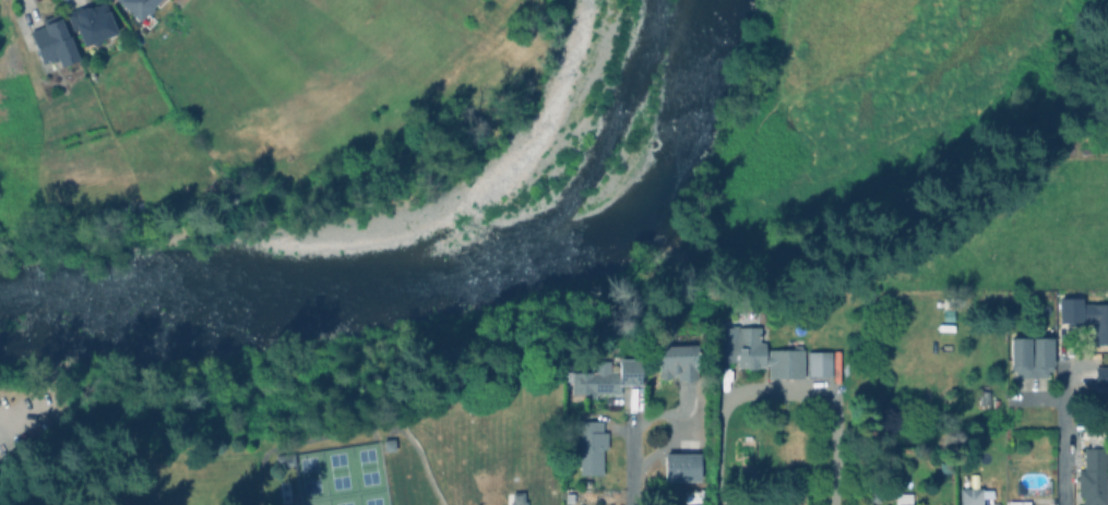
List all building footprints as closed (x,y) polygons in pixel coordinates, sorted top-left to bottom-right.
[(102,0),(114,29),(98,35),(98,37),(97,40),(94,41),(97,49),(87,52),(83,41),(80,44),(73,26),(70,27),(63,9),(78,4),(82,3),(82,4),(85,3),(86,4),(93,2),(93,3),(102,0)] [(139,22),(118,0),(158,0),(155,3),(152,1),(150,4),(151,5),(150,8),(145,13),(146,14),(139,22)] [(53,11),(55,15),(57,14),(63,33),(65,33),(68,39),(70,38),(72,41),(69,43),(74,57),(56,63),(53,58),(48,60),(47,58),(39,61),(26,28),(40,23),(39,22),(40,21),(39,16),(53,11)] [(1080,302),(1107,302),(1107,344),(1092,344),(1092,322),(1080,322),(1080,302)] [(737,325),(760,325),(760,341),(765,341),(765,354),(770,354),(770,348),(806,349),(806,377),(770,376),(770,363),(765,363),(765,365),(756,365),(756,368),(747,368),(747,365),(737,365),(737,361),(713,360),(713,325),(722,326),(722,324),(737,324),(737,325)] [(1032,352),(1034,352),(1034,336),(1053,336),(1053,370),(1049,370),(1049,376),(1016,376),(1016,370),(1011,370),(1011,336),(1032,336),(1032,352)] [(694,344),(695,377),(691,377),(691,380),(683,380),(683,378),(677,378),(677,374),(672,374),(672,377),(657,378),(657,344),(694,344)] [(806,376),(830,376),(829,351),(805,351),(806,376)] [(639,357),(639,383),(619,384),(619,393),(595,394),(595,397),(585,397),(585,390),(571,392),(570,381),(563,382),(563,370),(571,370),(570,371),(617,370),(617,358),(639,357)] [(1096,366),(1107,366),(1107,386),(1096,385),(1096,366)] [(991,390),(991,404),(981,404),(981,390),(991,390)] [(608,432),(608,449),(603,449),(603,474),(580,474),(580,420),(604,421),(604,432),(608,432)] [(390,452),(378,453),(376,442),(388,441),(390,452)] [(1107,447),(1107,504),(1085,504),(1085,496),(1080,496),(1080,470),(1085,469),(1085,447),(1107,447)] [(295,465),(276,467),(274,454),(293,452),(295,465)] [(698,453),(662,453),(661,480),(697,481),(698,453)] [(953,462),(953,473),(941,472),(941,462),(953,462)] [(882,490),(880,503),(868,501),(870,488),(882,490)] [(992,490),(993,504),(961,504),(961,488),(984,488),(984,491),(988,491),(988,490),(992,490)] [(522,493),(522,504),(504,504),(504,493),(522,493)] [(913,493),(913,504),(895,504),(896,504),(897,493),(913,493)]
